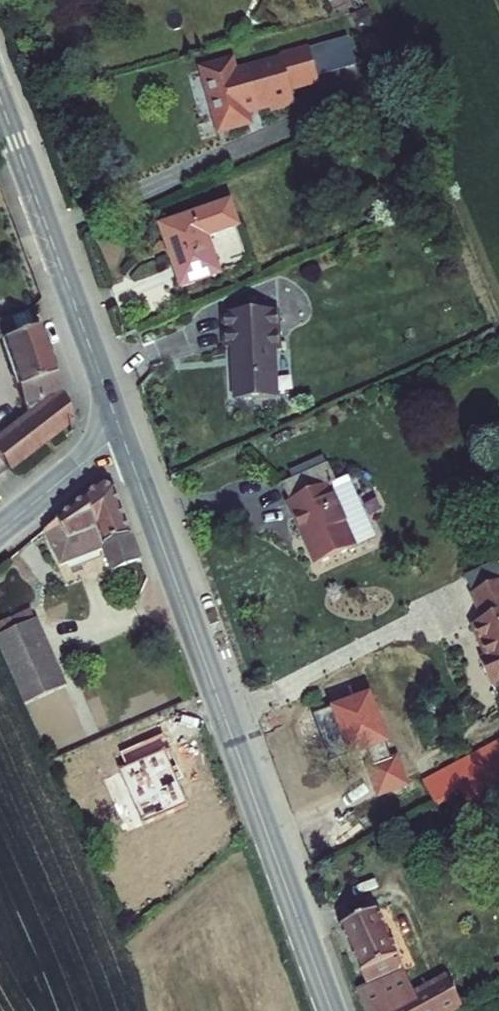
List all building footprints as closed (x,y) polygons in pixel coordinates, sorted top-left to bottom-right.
[(282,61),(235,74),(231,62),(202,70),(220,132),(249,124),(246,113),(269,107),(270,112),(295,105),(291,89),(318,82),(309,48),(280,56),(282,61)] [(230,205),(162,228),(182,288),(219,275),(206,238),(238,227),(230,205)] [(27,419),(0,440),(0,459),(8,469),(70,423),(38,327),(32,329),(27,312),(0,321),(0,341),(27,419)] [(233,349),(236,402),(277,400),(274,352),(279,352),(277,312),(224,314),(226,349),(233,349)] [(283,487),(290,503),(287,504),(316,566),(374,540),(346,479),(336,483),(328,466),(283,487)] [(44,532),(60,566),(104,549),(113,574),(141,563),(115,491),(100,486),(44,532)] [(491,685),(498,682),(498,583),(472,595),(484,621),(473,626),(488,659),(481,662),(491,685)] [(0,636),(0,649),(25,705),(66,687),(57,666),(36,620),(0,636)] [(435,805),(461,791),(471,811),(498,796),(498,742),(424,783),(435,805)] [(357,990),(366,1010),(452,1010),(461,1006),(449,980),(416,998),(377,911),(341,927),(367,987),(357,990)]
